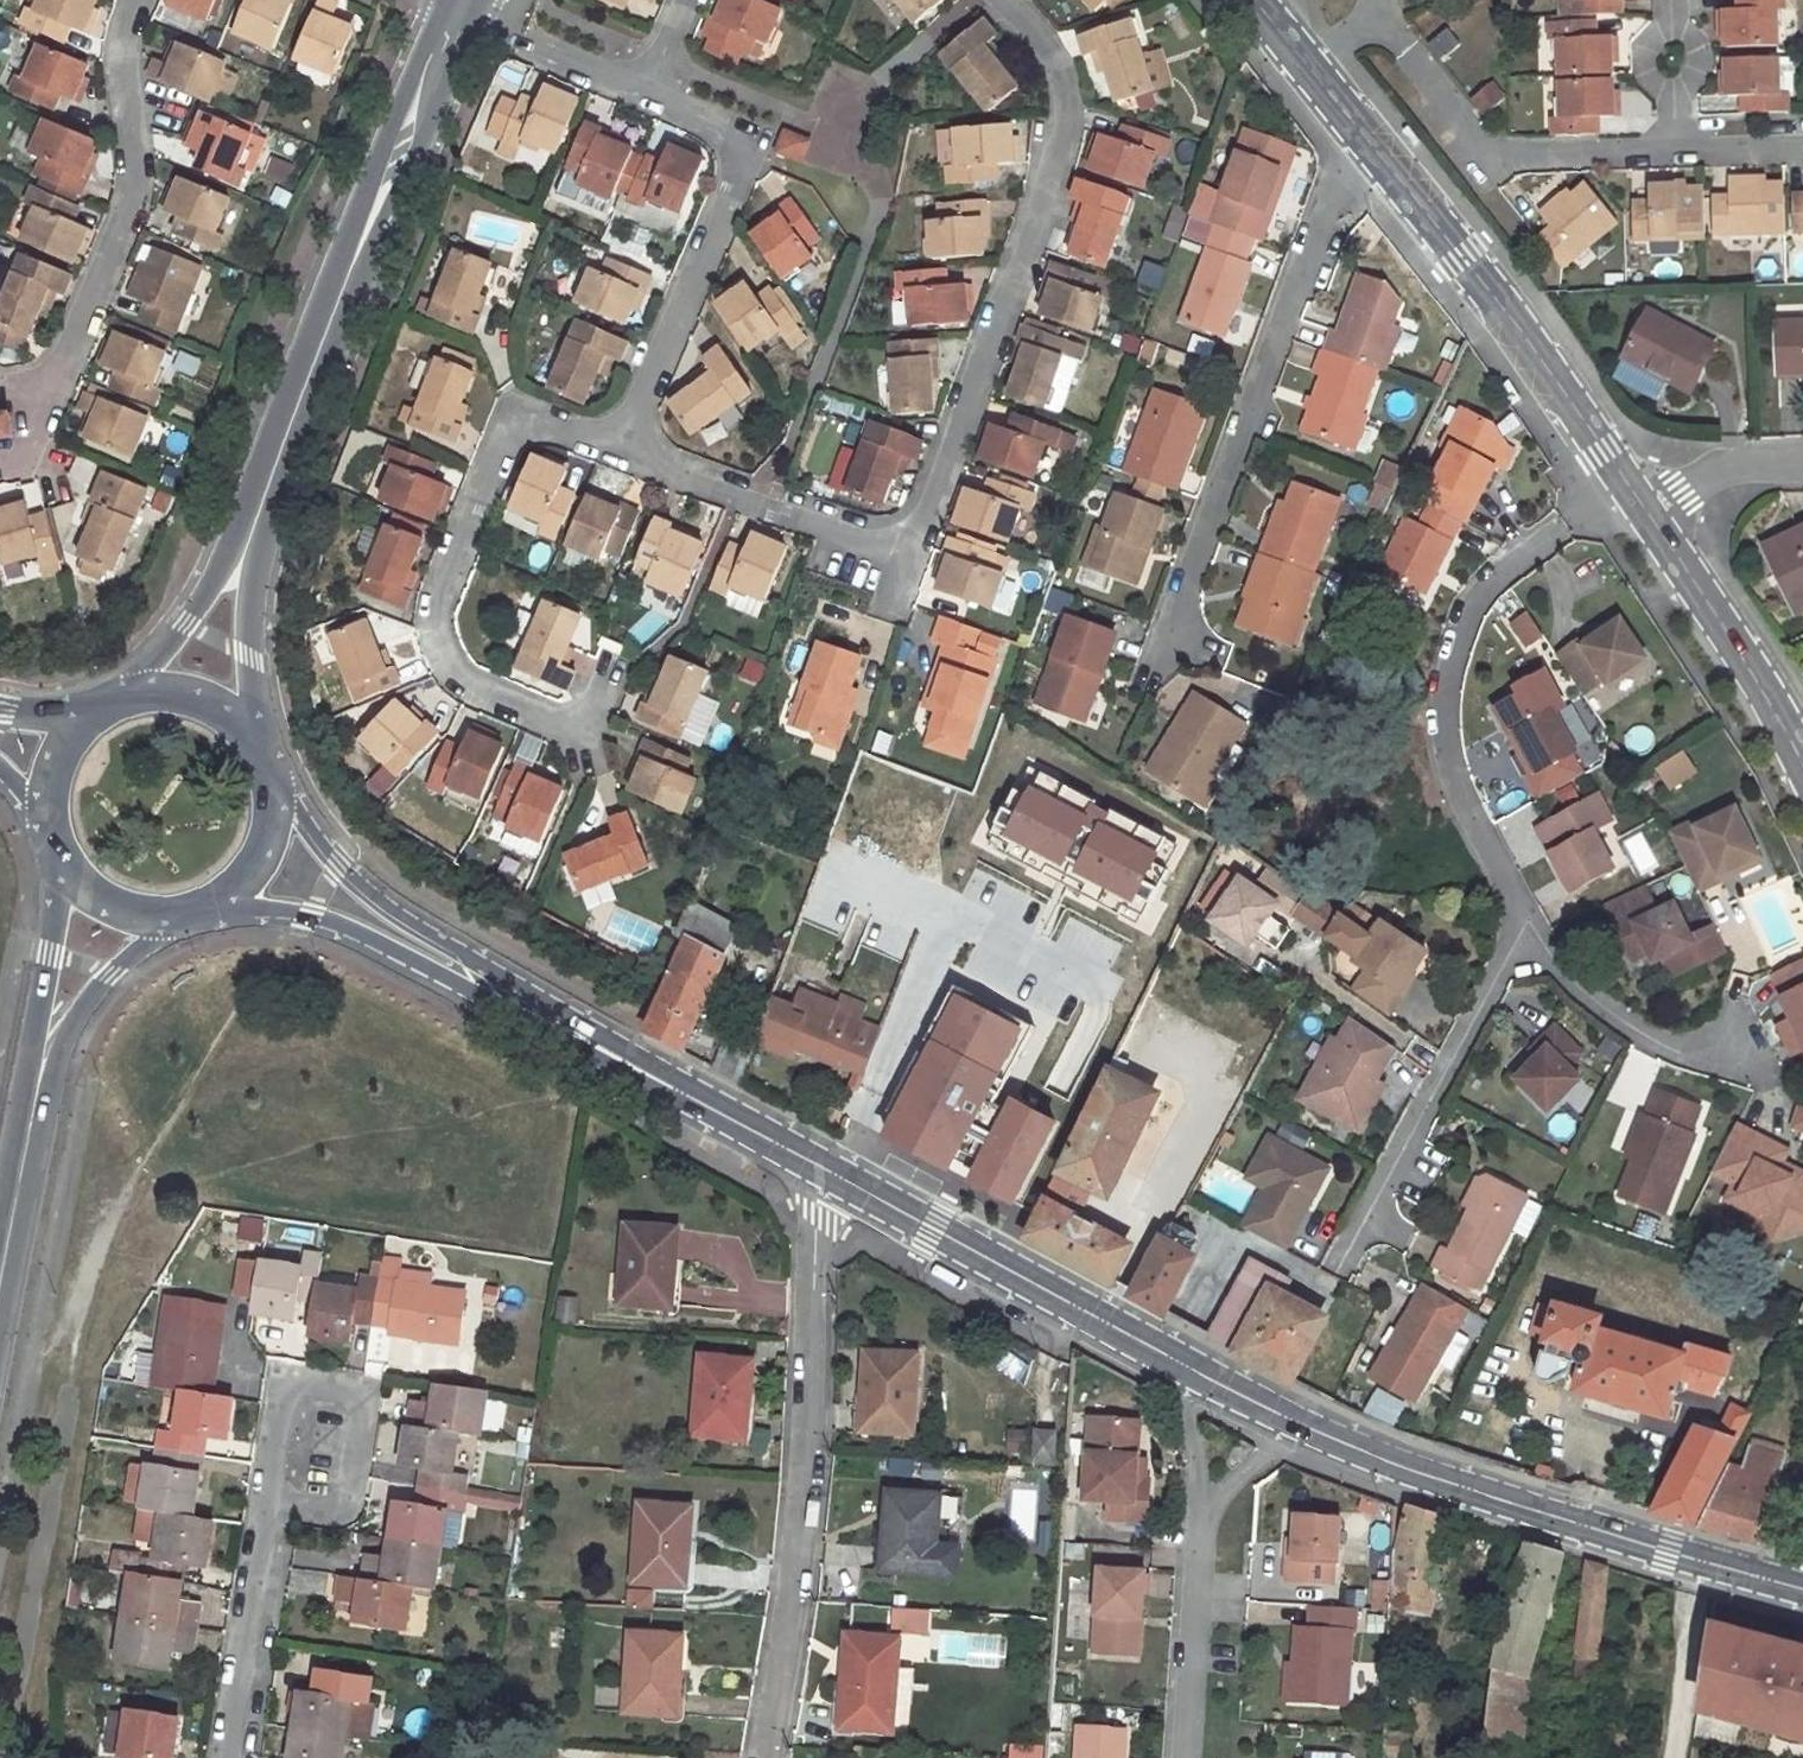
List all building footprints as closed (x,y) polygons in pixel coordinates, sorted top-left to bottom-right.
[(23,25),(64,43),(70,27),(84,33),(97,0),(43,0),(38,13),(29,10),(23,25)] [(170,4),(209,22),(218,0),(171,0),(170,4)] [(271,3),(272,0),(250,0),(236,33),(275,50),(292,12),(271,3)] [(331,28),(340,6),(325,0),(322,0),(298,59),(336,76),(351,37),(331,28)] [(750,53),(756,37),(766,41),(770,42),(783,10),(760,0),(726,0),(718,20),(713,18),(706,34),(712,36),(744,50),(750,53)] [(918,22),(943,0),(900,0),(918,22)] [(1098,10),(1109,0),(1089,0),(1098,10)] [(1575,16),(1620,15),(1621,0),(1574,0),(1575,16)] [(1739,9),(1726,10),(1726,48),(1777,46),(1775,11),(1785,10),(1784,0),(1739,0),(1739,9)] [(986,19),(945,53),(992,111),(1020,88),(997,60),(985,45),(992,39),(998,34),(986,19)] [(1132,19),(1081,35),(1087,55),(1096,52),(1104,49),(1109,66),(1120,100),(1154,91),(1132,19)] [(1548,25),(1548,41),(1558,42),(1559,77),(1611,76),(1611,40),(1594,39),(1594,23),(1548,25)] [(1446,31),(1428,46),(1441,62),(1459,48),(1446,31)] [(744,50),(712,36),(706,49),(739,63),(744,50)] [(766,41),(756,37),(750,53),(759,57),(766,41)] [(992,39),(985,45),(997,60),(1004,54),(992,39)] [(158,61),(150,79),(210,103),(226,64),(183,45),(174,68),(158,61)] [(18,78),(12,92),(54,111),(60,96),(74,102),(89,67),(41,46),(27,82),(18,78)] [(1104,49),(1096,52),(1100,69),(1109,66),(1104,49)] [(1777,60),(1725,61),(1726,99),(1742,98),(1742,114),(1788,113),(1788,95),(1778,95),(1777,60)] [(1598,136),(1597,118),(1613,117),(1612,82),(1559,84),(1560,119),(1552,119),(1553,137),(1598,136)] [(1492,85),(1472,103),(1485,117),(1505,100),(1492,85)] [(509,130),(505,139),(522,146),(525,138),(559,150),(580,101),(546,86),(540,102),(523,95),(520,102),(509,130)] [(505,95),(494,123),(509,130),(520,102),(505,95)] [(248,174),(239,170),(254,136),(206,115),(192,149),(205,156),(199,170),(242,188),(248,174)] [(48,121),(32,153),(45,160),(38,176),(82,196),(89,181),(83,178),(97,143),(48,121)] [(634,149),(600,136),(603,129),(587,123),(570,165),(585,172),(581,182),(616,196),(634,149)] [(1012,124),(958,127),(960,162),(950,163),(951,182),(998,179),(998,162),(1014,161),(1012,124)] [(1104,134),(1092,169),(1144,189),(1156,153),(1165,156),(1171,140),(1126,125),(1121,140),(1104,134)] [(787,132),(780,150),(803,160),(811,142),(787,132)] [(650,155),(631,199),(647,206),(652,196),(685,210),(706,161),(671,147),(665,161),(650,155)] [(264,175),(288,183),(295,163),(270,155),(264,175)] [(1280,172),(1238,157),(1222,200),(1236,204),(1230,221),(1266,234),(1272,215),(1266,213),(1272,195),(1280,172)] [(1084,222),(1072,255),(1106,267),(1130,196),(1079,178),(1073,197),(1081,199),(1090,202),(1084,222)] [(182,219),(176,236),(218,253),(226,237),(216,232),(231,199),(184,179),(170,214),(182,219)] [(1731,198),(1714,198),(1715,235),(1786,234),(1784,185),(1749,186),(1749,180),(1731,180),(1731,198)] [(1557,201),(1542,213),(1553,228),(1540,238),(1562,266),(1618,221),(1588,184),(1561,206),(1557,201)] [(1651,202),(1634,203),(1635,243),(1706,240),(1704,190),(1670,191),(1670,185),(1651,186),(1651,202)] [(36,189),(30,204),(40,208),(25,242),(74,264),(89,230),(75,223),(80,208),(36,189)] [(1278,197),(1272,195),(1266,213),(1272,215),(1278,197)] [(1793,195),(1794,233),(1802,233),(1802,195),(1793,195)] [(785,213),(754,234),(784,277),(814,254),(808,245),(820,236),(795,199),(783,208),(785,213)] [(941,220),(933,221),(935,257),(985,253),(982,215),(987,214),(986,199),(940,204),(941,220)] [(1081,199),(1075,219),(1084,222),(1090,202),(1081,199)] [(1230,221),(1226,234),(1254,244),(1261,246),(1266,234),(1230,221)] [(1226,234),(1216,230),(1183,325),(1221,339),(1233,304),(1239,307),(1252,269),(1247,267),(1254,244),(1226,234)] [(479,315),(473,312),(480,294),(493,262),(460,248),(433,315),(475,332),(482,315),(479,315)] [(139,279),(133,293),(178,312),(184,297),(192,300),(205,270),(157,249),(144,280),(139,279)] [(0,312),(0,325),(28,337),(42,304),(49,288),(58,292),(64,295),(73,274),(25,254),(0,312)] [(595,269),(580,302),(627,322),(641,287),(647,290),(654,275),(611,257),(605,273),(595,269)] [(1156,289),(1164,266),(1143,259),(1135,282),(1156,289)] [(1055,263),(1049,278),(1056,280),(1044,314),(1091,330),(1103,296),(1094,293),(1099,277),(1055,263)] [(948,269),(899,272),(901,291),(913,291),(915,323),(969,321),(967,284),(950,285),(948,269)] [(1376,373),(1381,376),(1389,356),(1381,353),(1390,329),(1398,307),(1384,288),(1356,278),(1335,337),(1330,335),(1322,354),(1376,373)] [(808,336),(772,288),(758,297),(748,283),(719,304),(757,357),(787,336),(795,346),(808,336)] [(49,288),(42,304),(51,309),(58,292),(49,288)] [(480,294),(473,312),(479,315),(487,297),(480,294)] [(1649,312),(1625,356),(1691,392),(1715,348),(1649,312)] [(580,319),(552,388),(585,403),(598,371),(606,353),(615,356),(622,359),(630,341),(580,319)] [(1025,323),(1019,340),(1021,341),(1029,343),(1021,363),(1010,396),(1044,407),(1068,339),(1025,323)] [(1777,324),(1778,376),(1802,375),(1802,323),(1777,324)] [(28,337),(0,325),(0,341),(22,350),(28,337)] [(1398,333),(1390,329),(1381,353),(1389,356),(1398,333)] [(167,353),(118,334),(104,368),(116,373),(111,388),(154,407),(160,390),(153,387),(167,353)] [(932,379),(931,358),(936,358),(939,358),(937,338),(892,341),(897,414),(933,412),(932,379)] [(1021,341),(1015,361),(1021,363),(1029,343),(1021,341)] [(699,384),(672,403),(693,435),(753,388),(723,346),(705,359),(709,365),(715,373),(699,384)] [(606,353),(598,371),(607,375),(615,356),(606,353)] [(1321,379),(1301,434),(1348,451),(1360,418),(1376,373),(1322,354),(1320,353),(1313,376),(1321,379)] [(460,422),(455,420),(462,401),(475,370),(440,357),(415,425),(456,441),(463,423),(460,422)] [(709,365),(693,377),(699,384),(715,373),(709,365)] [(149,418),(88,393),(81,409),(96,415),(87,438),(133,457),(149,418)] [(1132,478),(1168,491),(1183,451),(1191,453),(1206,413),(1155,394),(1131,458),(1139,461),(1132,478)] [(462,401),(455,420),(460,422),(468,403),(462,401)] [(1446,451),(1419,502),(1426,505),(1458,522),(1462,523),(1493,467),(1488,464),(1500,442),(1488,425),(1460,409),(1439,448),(1446,451)] [(996,422),(983,459),(1033,476),(1045,442),(1056,445),(1062,429),(1016,414),(1012,427),(996,422)] [(0,417),(0,439),(15,437),(12,415),(0,417)] [(1360,418),(1348,451),(1356,454),(1367,420),(1360,418)] [(874,422),(850,491),(884,504),(895,472),(901,453),(909,456),(918,459),(926,439),(874,422)] [(1503,447),(1500,442),(1488,464),(1493,467),(1503,447)] [(393,446),(386,460),(397,464),(384,499),(435,518),(449,484),(433,479),(438,463),(393,446)] [(901,453),(895,472),(903,474),(909,456),(901,453)] [(534,456),(512,505),(547,519),(541,530),(558,538),(578,493),(562,486),(568,470),(534,456)] [(101,509),(80,557),(115,571),(150,489),(106,472),(91,505),(101,509)] [(972,488),(959,524),(1010,541),(1022,507),(1033,511),(1039,493),(993,479),(988,493),(972,488)] [(1263,557),(1316,577),(1343,504),(1297,487),(1284,519),(1278,517),(1263,557)] [(583,495),(578,493),(558,538),(563,540),(583,495)] [(590,495),(569,543),(604,558),(607,548),(622,554),(641,511),(628,506),(625,511),(590,495)] [(1162,515),(1117,498),(1104,532),(1098,530),(1084,567),(1128,583),(1141,548),(1149,551),(1162,515)] [(40,554),(43,563),(60,558),(47,514),(32,517),(28,503),(0,510),(0,544),(5,562),(40,554)] [(1458,522),(1426,505),(1416,525),(1403,518),(1376,570),(1421,593),(1458,522)] [(659,518),(640,561),(654,568),(650,579),(684,593),(704,544),(671,529),(673,523),(659,518)] [(411,590),(404,588),(412,568),(424,539),(390,525),(364,592),(406,609),(413,591),(411,590)] [(1764,547),(1777,573),(1784,570),(1802,607),(1802,528),(1764,547)] [(730,543),(712,585),(728,593),(733,583),(766,598),(788,549),(754,533),(748,550),(730,543)] [(951,538),(945,552),(952,554),(940,589),(991,607),(1004,571),(991,567),(996,552),(951,538)] [(1149,551),(1141,548),(1128,583),(1136,586),(1149,551)] [(1253,593),(1241,627),(1293,646),(1319,578),(1316,577),(1263,557),(1250,592),(1253,593)] [(60,558),(43,563),(47,578),(64,573),(60,558)] [(412,568),(404,588),(411,590),(418,571),(412,568)] [(1777,573),(1795,611),(1802,608),(1802,607),(1784,570),(1777,573)] [(550,599),(520,669),(569,690),(578,670),(569,667),(562,664),(570,646),(584,614),(550,599)] [(1507,621),(1523,648),(1543,637),(1526,609),(1507,621)] [(943,616),(934,640),(946,643),(951,646),(938,684),(932,682),(924,704),(938,710),(932,727),(966,740),(995,660),(973,652),(981,629),(943,616)] [(1115,637),(1068,619),(1037,704),(1075,719),(1093,672),(1101,675),(1115,637)] [(368,621),(333,634),(360,700),(404,681),(397,666),(395,667),(388,669),(381,653),(368,621)] [(1576,640),(1554,656),(1580,695),(1602,680),(1605,684),(1643,659),(1632,642),(1623,640),(1612,623),(1580,645),(1576,640)] [(862,657),(821,640),(804,683),(812,686),(797,723),(816,731),(839,740),(850,712),(846,700),(850,687),(862,657)] [(951,646),(946,643),(932,682),(938,684),(951,646)] [(570,646),(562,664),(569,667),(577,649),(570,646)] [(388,651),(381,653),(388,669),(395,667),(388,651)] [(647,701),(640,719),(683,736),(709,670),(675,655),(662,689),(656,705),(648,702),(647,701)] [(1101,675),(1093,672),(1075,719),(1084,722),(1101,675)] [(812,686),(804,683),(789,720),(797,723),(812,686)] [(655,686),(648,702),(656,705),(662,689),(655,686)] [(859,690),(850,687),(846,700),(850,712),(859,690)] [(1155,775),(1195,800),(1209,777),(1202,773),(1224,740),(1233,745),(1246,725),(1196,693),(1162,746),(1170,752),(1155,775)] [(398,699),(363,738),(390,761),(397,755),(409,766),(440,731),(430,723),(427,726),(398,699)] [(1552,710),(1513,732),(1535,772),(1530,775),(1526,778),(1538,800),(1582,776),(1570,755),(1575,752),(1552,710)] [(839,740),(816,731),(814,738),(837,746),(839,740)] [(449,741),(431,785),(447,793),(450,784),(484,797),(506,746),(472,732),(465,748),(449,741)] [(1513,732),(1508,735),(1530,775),(1535,772),(1513,732)] [(535,761),(540,738),(522,735),(517,758),(535,761)] [(650,756),(635,790),(685,811),(699,777),(688,772),(694,756),(650,738),(643,752),(650,756)] [(1212,779),(1233,745),(1224,740),(1202,773),(1209,777),(1212,779)] [(1155,775),(1170,752),(1162,746),(1147,770),(1155,775)] [(1669,792),(1696,772),(1680,750),(1653,769),(1669,792)] [(1033,761),(996,833),(998,834),(993,843),(1011,853),(1012,852),(1145,922),(1173,868),(1169,865),(1181,843),(1170,837),(1171,834),(1118,806),(1116,810),(1100,802),(1102,798),(1033,761)] [(520,763),(500,806),(515,814),(511,825),(544,840),(566,789),(533,775),(535,770),(520,763)] [(1205,807),(1220,783),(1212,779),(1209,777),(1195,800),(1205,807)] [(1610,822),(1597,796),(1543,826),(1556,851),(1549,855),(1562,878),(1569,873),(1578,890),(1613,870),(1593,832),(1610,822)] [(1692,822),(1668,833),(1696,893),(1720,881),(1718,877),(1758,858),(1734,809),(1695,827),(1692,822)] [(633,812),(614,819),(621,835),(603,842),(570,855),(584,889),(653,862),(633,812)] [(617,828),(600,835),(603,842),(621,835),(617,828)] [(1718,877),(1720,881),(1760,863),(1758,858),(1718,877)] [(1293,914),(1325,936),(1340,916),(1267,867),(1254,887),(1239,877),(1209,919),(1247,945),(1254,934),(1267,915),(1274,905),(1291,917),(1293,914)] [(1562,878),(1570,894),(1578,890),(1569,873),(1562,878)] [(1671,979),(1701,964),(1725,953),(1712,927),(1694,936),(1696,941),(1691,944),(1673,906),(1657,913),(1643,887),(1604,906),(1632,963),(1647,955),(1657,950),(1661,960),(1671,979)] [(740,926),(690,900),(678,934),(688,939),(689,937),(725,957),(740,926)] [(1278,922),(1267,915),(1254,934),(1265,941),(1278,922)] [(1372,937),(1340,916),(1325,936),(1357,958),(1355,961),(1368,970),(1353,992),(1387,1015),(1400,990),(1403,992),(1426,952),(1382,922),(1372,937)] [(688,939),(675,967),(713,984),(725,957),(689,937),(688,939)] [(1661,960),(1657,950),(1647,955),(1652,964),(1661,960)] [(1770,975),(1781,998),(1779,999),(1802,1048),(1802,959),(1770,975)] [(675,967),(660,999),(699,1015),(713,984),(675,967)] [(900,1115),(890,1135),(958,1171),(963,1162),(981,1172),(976,1181),(1022,1205),(1067,1120),(1020,1095),(1013,1109),(998,1102),(1003,1092),(998,1090),(1005,1076),(1010,1079),(1038,1025),(961,984),(932,1039),(939,1042),(932,1054),(925,1051),(893,1111),(900,1115)] [(883,1029),(861,1021),(867,1006),(842,995),(839,1005),(802,989),(794,1007),(779,1001),(781,994),(774,992),(756,1042),(789,1055),(793,1043),(866,1072),(883,1029)] [(660,999),(645,1031),(682,1051),(699,1015),(660,999)] [(1393,1047),(1351,1017),(1338,1041),(1323,1070),(1316,1066),(1299,1099),(1358,1131),(1376,1097),(1362,1090),(1366,1083),(1371,1086),(1375,1080),(1393,1047)] [(1581,1054),(1554,1027),(1540,1042),(1546,1048),(1535,1060),(1513,1081),(1545,1113),(1579,1080),(1567,1068),(1581,1054)] [(1338,1041),(1332,1037),(1316,1066),(1323,1070),(1338,1041)] [(1546,1048),(1540,1042),(1528,1053),(1535,1060),(1546,1048)] [(1108,1072),(1060,1170),(1091,1186),(1107,1194),(1155,1096),(1108,1072)] [(1382,1085),(1375,1080),(1371,1086),(1366,1083),(1362,1090),(1376,1097),(1382,1085)] [(1697,1107),(1654,1090),(1644,1117),(1639,1115),(1626,1148),(1635,1151),(1631,1160),(1617,1197),(1661,1215),(1676,1176),(1668,1173),(1683,1133),(1687,1134),(1697,1107)] [(1789,1129),(1802,1133),(1802,1107),(1795,1105),(1789,1129)] [(1733,1125),(1709,1173),(1731,1185),(1723,1200),(1752,1214),(1757,1205),(1772,1212),(1780,1236),(1802,1229),(1802,1179),(1802,1174),(1789,1178),(1774,1170),(1779,1162),(1784,1151),(1733,1125)] [(1687,1134),(1683,1133),(1668,1173),(1676,1176),(1691,1136),(1687,1134)] [(1328,1170),(1269,1138),(1259,1158),(1277,1168),(1265,1190),(1243,1230),(1284,1252),(1315,1194),(1310,1192),(1313,1187),(1321,1184),(1328,1170)] [(1635,1151),(1626,1148),(1623,1157),(1631,1160),(1635,1151)] [(1277,1168),(1259,1158),(1247,1180),(1265,1190),(1277,1168)] [(1802,1174),(1779,1162),(1774,1170),(1789,1178),(1802,1174)] [(1060,1170),(1044,1201),(1074,1218),(1091,1186),(1060,1170)] [(1528,1195),(1487,1175),(1470,1208),(1449,1250),(1443,1247),(1433,1265),(1480,1289),(1528,1195)] [(1470,1208),(1487,1175),(1478,1178),(1464,1205),(1470,1208)] [(1321,1184),(1313,1187),(1310,1192),(1315,1194),(1321,1184)] [(1044,1201),(1028,1235),(1110,1281),(1129,1249),(1074,1218),(1044,1201)] [(1772,1212),(1757,1205),(1752,1214),(1764,1220),(1770,1239),(1780,1236),(1772,1212)] [(1174,1223),(1135,1295),(1163,1310),(1193,1257),(1188,1254),(1198,1237),(1174,1223)] [(626,1226),(620,1305),(673,1309),(678,1229),(626,1226)] [(256,1300),(254,1313),(296,1319),(300,1298),(316,1301),(318,1285),(322,1258),(306,1255),(304,1270),(261,1263),(256,1300)] [(256,1300),(261,1263),(242,1260),(237,1297),(256,1300)] [(1325,1317),(1284,1295),(1291,1282),(1252,1260),(1210,1336),(1291,1381),(1303,1358),(1305,1358),(1314,1341),(1313,1339),(1325,1317)] [(379,1281),(373,1325),(391,1328),(390,1334),(459,1344),(467,1295),(398,1284),(400,1266),(382,1263),(379,1281)] [(316,1301),(311,1336),(352,1342),(355,1321),(373,1325),(379,1281),(362,1278),(360,1293),(318,1285),(316,1301)] [(1469,1309),(1426,1285),(1373,1377),(1416,1401),(1469,1309)] [(182,1392),(213,1396),(223,1325),(226,1308),(172,1299),(170,1317),(166,1316),(158,1362),(156,1380),(155,1388),(182,1392)] [(1580,1372),(1574,1390),(1668,1418),(1676,1392),(1681,1392),(1684,1391),(1688,1386),(1713,1400),(1716,1396),(1729,1369),(1683,1355),(1596,1329),(1599,1320),(1559,1307),(1549,1341),(1552,1341),(1548,1353),(1543,1351),(1538,1369),(1538,1373),(1540,1377),(1542,1380),(1546,1381),(1550,1381),(1570,1369),(1580,1372)] [(1686,1344),(1683,1355),(1729,1369),(1732,1360),(1733,1359),(1686,1344)] [(867,1352),(862,1432),(914,1435),(919,1355),(867,1352)] [(702,1357),(694,1437),(746,1441),(753,1362),(702,1357)] [(138,1377),(156,1380),(158,1362),(141,1360),(138,1377)] [(1729,1369),(1716,1396),(1729,1403),(1748,1368),(1732,1360),(1729,1369)] [(413,1401),(410,1424),(461,1433),(482,1436),(489,1393),(438,1385),(436,1404),(413,1401)] [(1394,1424),(1405,1402),(1375,1387),(1364,1409),(1394,1424)] [(161,1430),(159,1448),(203,1455),(206,1436),(229,1439),(235,1399),(213,1396),(182,1392),(177,1432),(161,1430)] [(1698,1427),(1654,1513),(1695,1525),(1750,1416),(1733,1406),(1719,1433),(1698,1427)] [(1141,1422),(1091,1418),(1085,1501),(1110,1503),(1109,1521),(1147,1524),(1150,1482),(1146,1481),(1137,1481),(1138,1460),(1141,1422)] [(424,1469),(422,1487),(465,1493),(466,1487),(468,1477),(454,1474),(461,1433),(410,1424),(403,1465),(424,1469)] [(1007,1428),(1007,1453),(1022,1453),(1023,1429),(1007,1428)] [(1038,1433),(1037,1461),(1054,1462),(1055,1434),(1038,1433)] [(150,1466),(143,1510),(164,1512),(194,1516),(203,1455),(159,1448),(156,1467),(150,1466)] [(1728,1529),(1802,1550),(1802,1462),(1758,1450),(1728,1529)] [(1146,1481),(1147,1461),(1138,1460),(1137,1481),(1146,1481)] [(465,1493),(422,1487),(419,1505),(397,1502),(391,1538),(442,1546),(459,1550),(465,1513),(462,1512),(464,1500),(465,1493)] [(522,1509),(523,1503),(524,1496),(466,1487),(465,1493),(464,1500),(522,1509)] [(957,1578),(959,1557),(951,1547),(937,1546),(939,1527),(953,1528),(963,1520),(964,1499),(890,1491),(881,1571),(957,1578)] [(640,1504),(635,1583),(688,1586),(692,1507),(640,1504)] [(1393,1566),(1390,1608),(1431,1617),(1439,1587),(1431,1578),(1446,1517),(1407,1506),(1393,1566)] [(141,1558),(139,1576),(184,1582),(186,1564),(207,1567),(215,1519),(194,1516),(164,1512),(158,1560),(141,1558)] [(1341,1519),(1297,1515),(1295,1541),(1294,1560),(1288,1559),(1286,1580),(1334,1584),(1336,1564),(1338,1564),(1341,1519)] [(366,1553),(362,1578),(414,1586),(434,1589),(442,1546),(391,1538),(388,1556),(366,1553)] [(1510,1538),(1505,1581),(1517,1583),(1514,1594),(1550,1603),(1564,1554),(1510,1538)] [(1587,1561),(1581,1612),(1604,1614),(1608,1567),(1587,1561)] [(1145,1574),(1099,1570),(1093,1654),(1132,1657),(1135,1619),(1142,1619),(1145,1574)] [(359,1603),(355,1623),(407,1631),(414,1586),(362,1578),(342,1574),(338,1600),(359,1603)] [(202,1604),(180,1601),(184,1582),(139,1576),(132,1575),(126,1619),(198,1629),(202,1604)] [(1384,1608),(1385,1579),(1371,1578),(1370,1607),(1384,1608)] [(1539,1640),(1550,1603),(1514,1594),(1504,1630),(1539,1640)] [(1356,1609),(1312,1607),(1310,1630),(1297,1629),(1294,1666),(1292,1701),(1347,1705),(1352,1635),(1355,1634),(1356,1609)] [(1581,1612),(1575,1658),(1598,1661),(1604,1614),(1581,1612)] [(126,1619),(120,1662),(170,1669),(173,1651),(194,1655),(198,1629),(126,1619)] [(1132,1657),(1139,1658),(1142,1619),(1135,1619),(1132,1657)] [(551,1628),(549,1645),(564,1646),(565,1629),(551,1628)] [(1504,1630),(1494,1668),(1528,1678),(1539,1640),(1504,1630)] [(632,1633),(625,1712),(678,1716),(684,1637),(632,1633)] [(1709,1635),(1700,1698),(1745,1711),(1742,1724),(1802,1740),(1802,1657),(1796,1655),(1791,1647),(1765,1640),(1762,1650),(1709,1635)] [(849,1637),(841,1730),(893,1734),(902,1640),(849,1637)] [(1791,1647),(1796,1655),(1802,1657),(1802,1650),(1791,1647)] [(1294,1666),(1288,1666),(1285,1701),(1292,1701),(1294,1666)] [(1492,1685),(1526,1694),(1528,1678),(1494,1668),(1492,1685)] [(302,1693),(295,1728),(345,1736),(364,1739),(372,1686),(329,1677),(325,1696),(302,1693)] [(1492,1685),(1484,1749),(1519,1752),(1526,1694),(1492,1685)] [(372,1708),(371,1733),(386,1733),(387,1709),(372,1708)] [(122,1757),(175,1757),(181,1718),(130,1711),(122,1757)] [(290,1757),(341,1757),(345,1736),(295,1728),(290,1757)] [(1125,1734),(1078,1730),(1076,1757),(1123,1757),(1125,1734)] [(1008,1757),(1040,1757),(1042,1748),(1011,1743),(1008,1757)]
